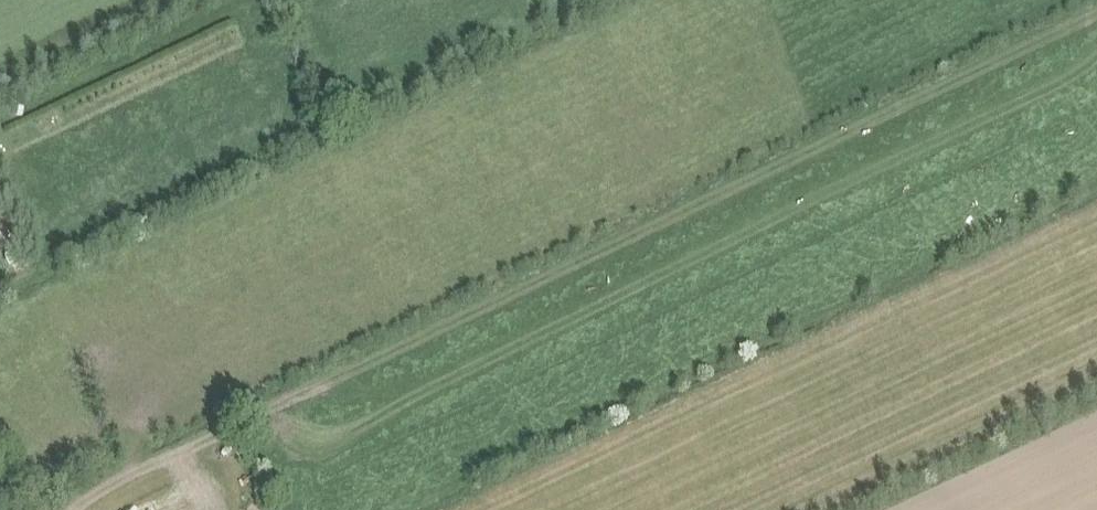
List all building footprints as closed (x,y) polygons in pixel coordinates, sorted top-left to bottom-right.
[(0,208),(0,280),(1,283),(28,268),(0,208)] [(10,502),(4,488),(0,490),(0,506),(10,502)]
